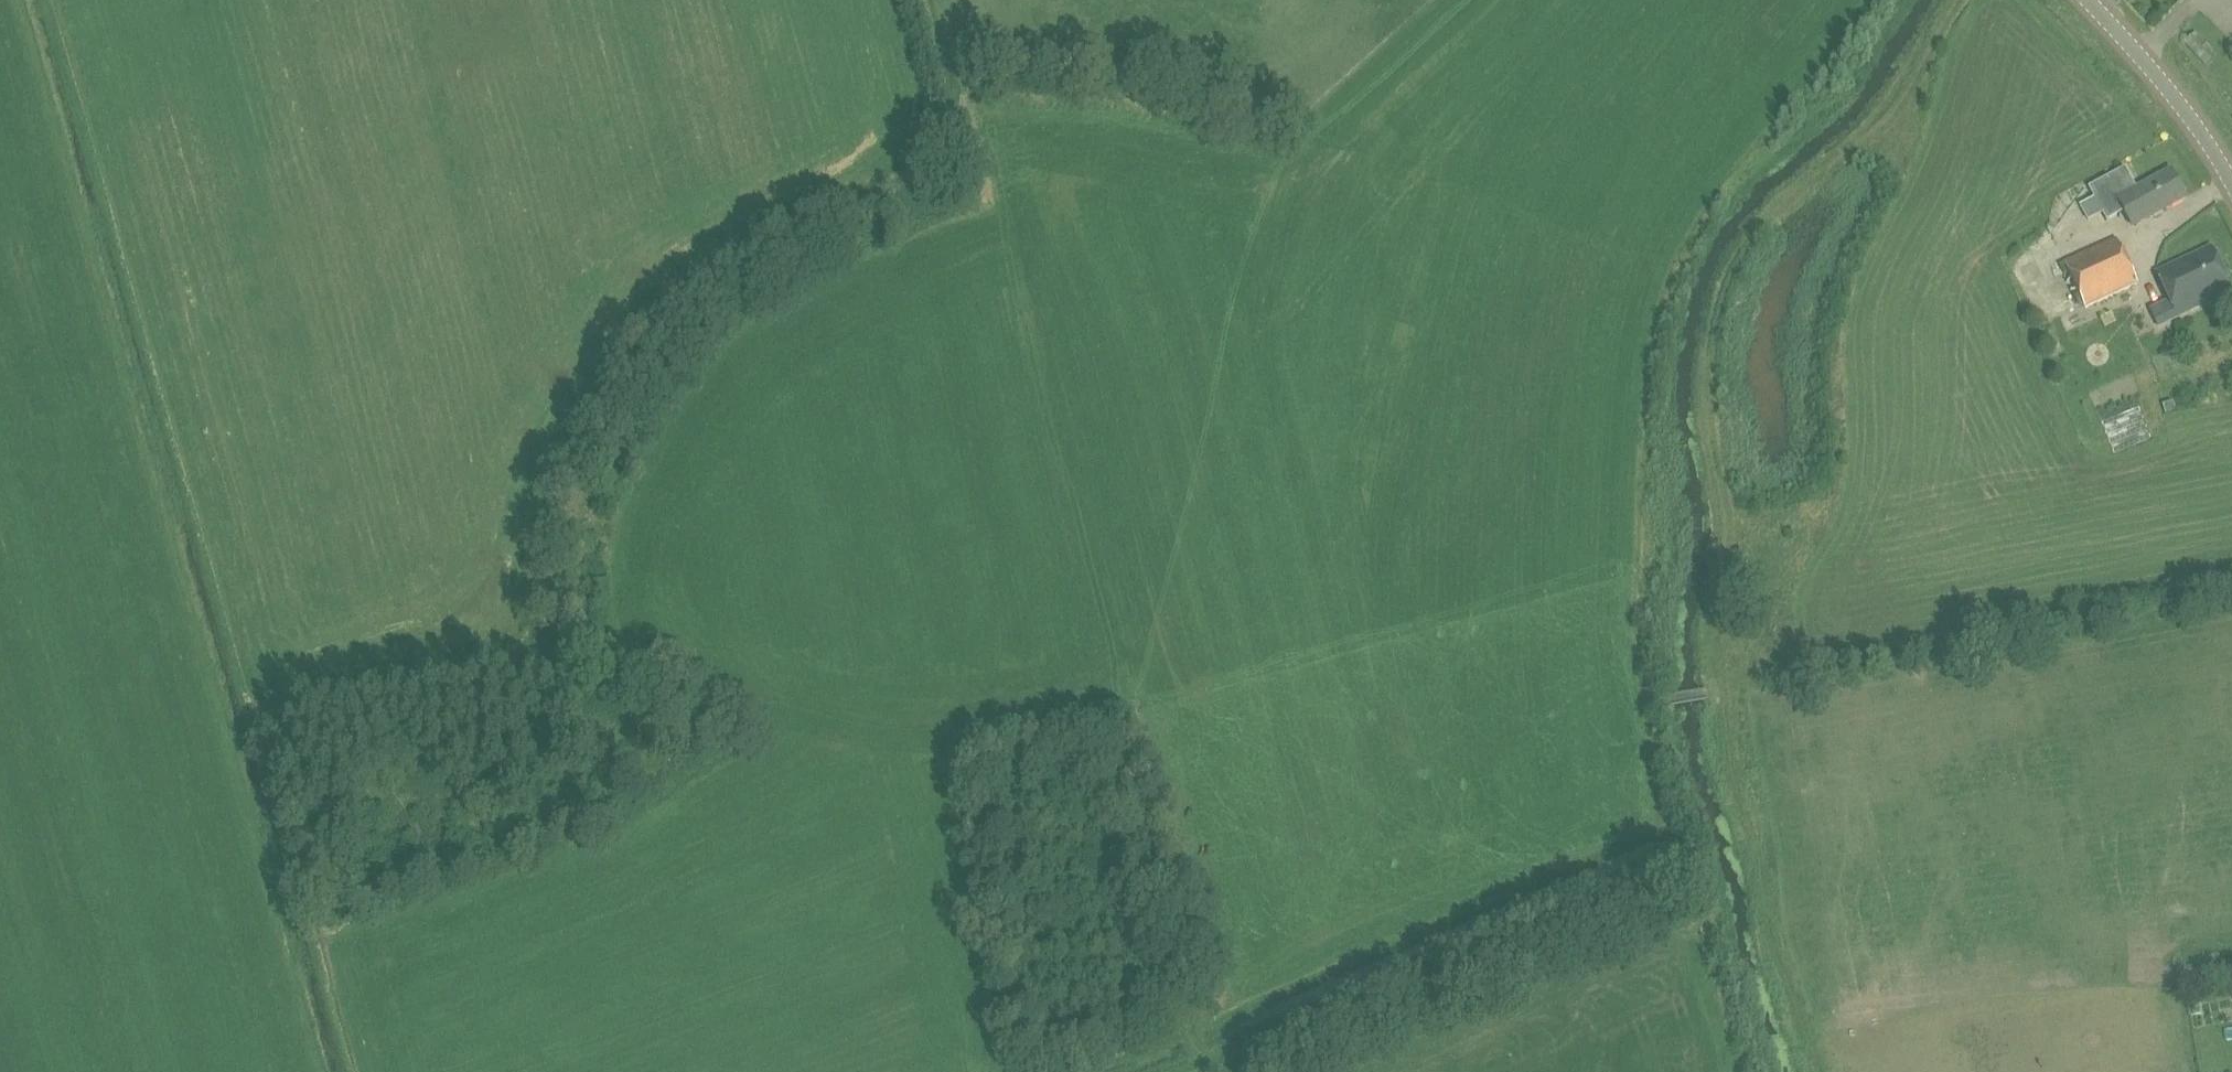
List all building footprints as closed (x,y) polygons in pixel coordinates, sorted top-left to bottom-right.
[(2132,224),(2184,195),(2171,169),(2137,188),(2124,166),(2088,185),(2106,219),(2124,209),(2132,224)] [(2084,304),(2137,280),(2116,237),(2064,261),(2084,304)] [(2177,315),(2231,290),(2211,246),(2157,271),(2177,315)]
